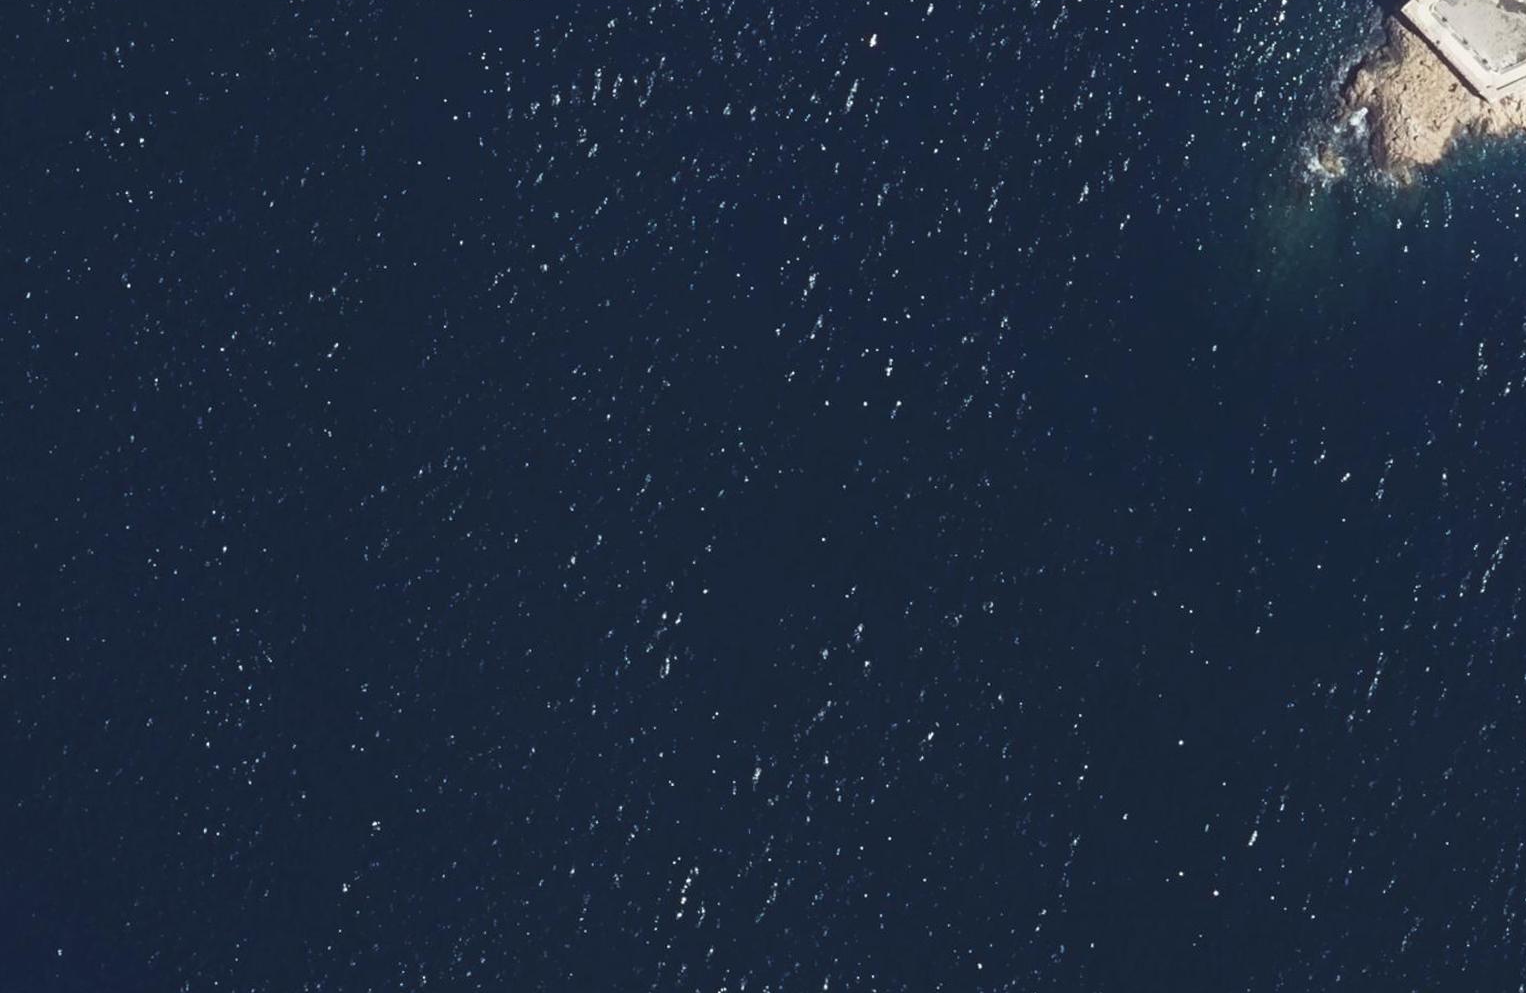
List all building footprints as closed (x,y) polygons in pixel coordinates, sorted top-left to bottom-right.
[(1400,4),(1492,96),(1525,79),(1525,0),(1404,0),(1400,4)]
